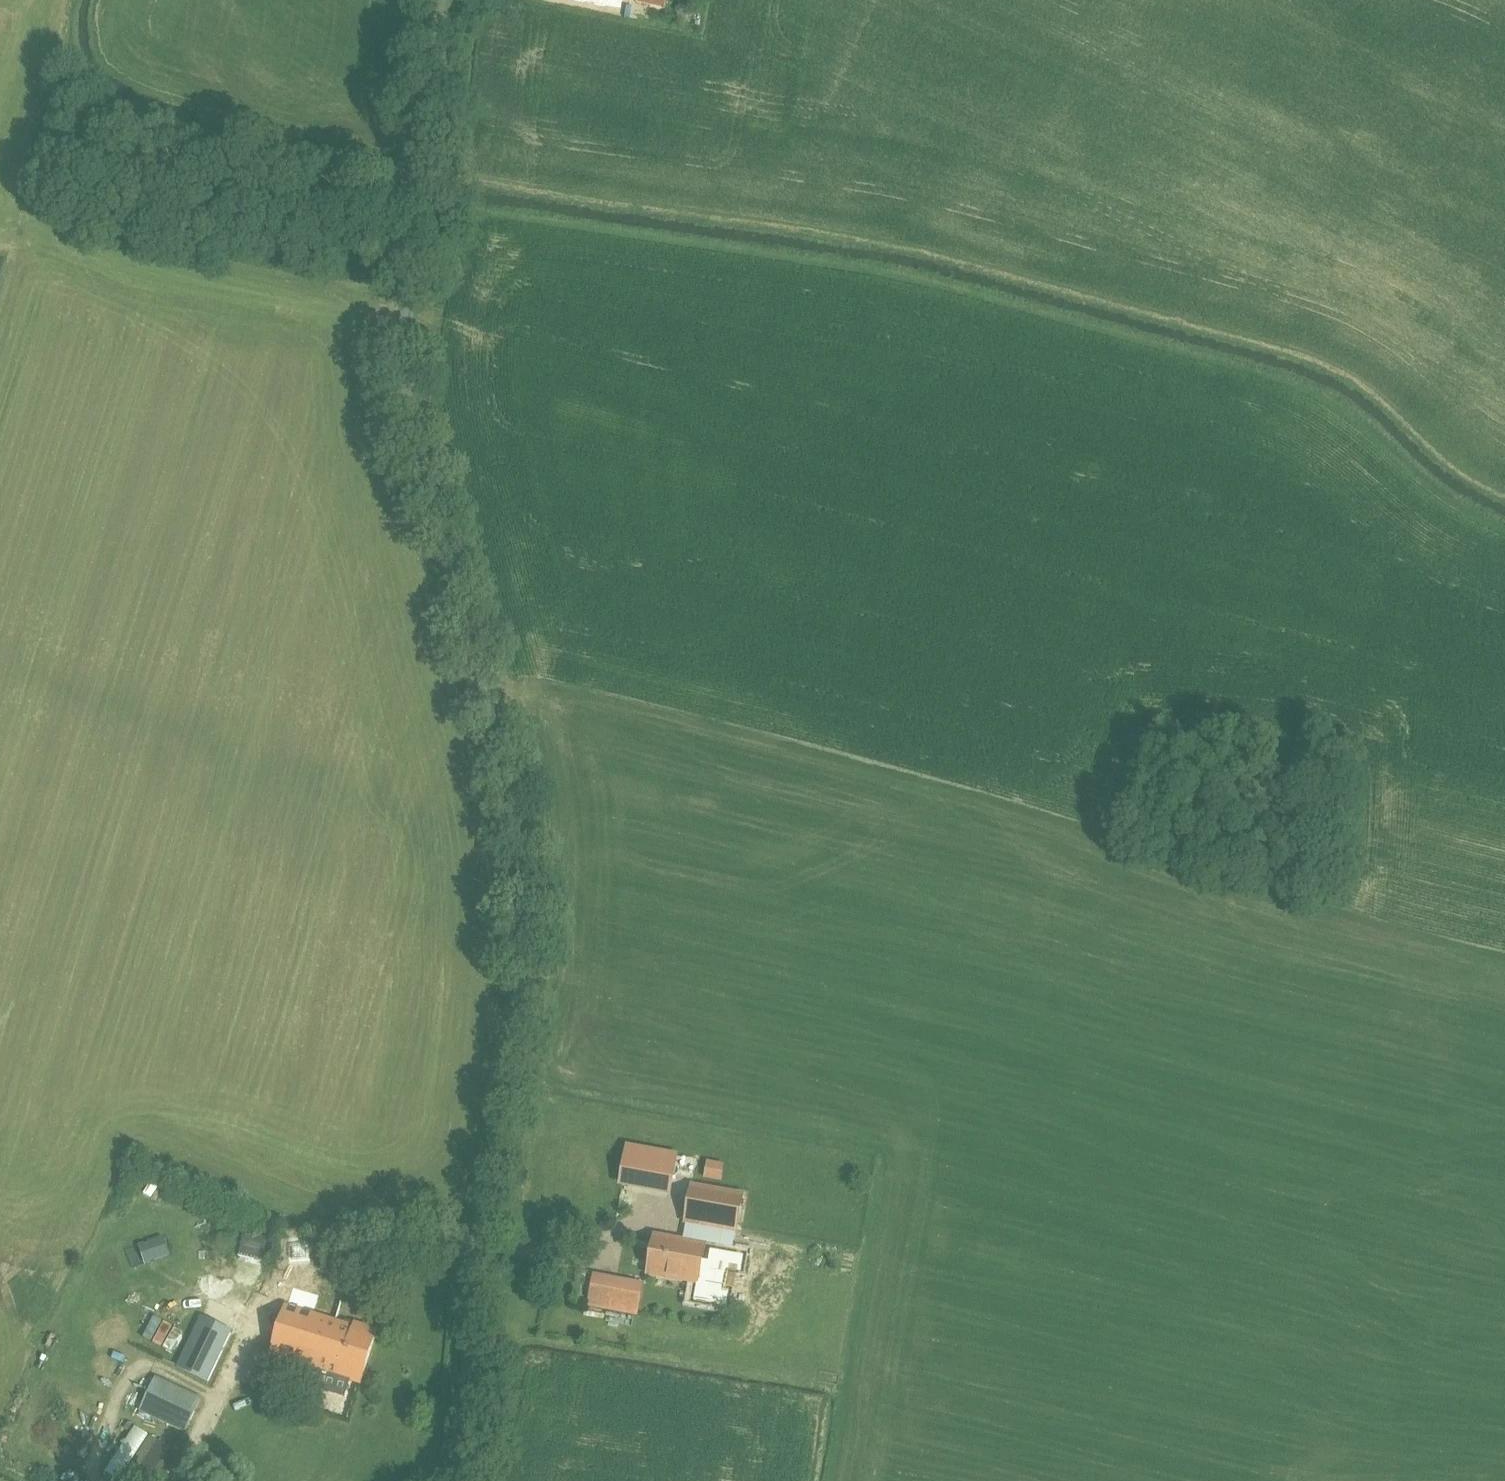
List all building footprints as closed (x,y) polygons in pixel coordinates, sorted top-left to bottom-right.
[(697,4),(691,0),(683,0),(676,10),(687,18),(697,4)] [(627,1146),(621,1182),(670,1191),(677,1154),(627,1146)] [(724,1164),(708,1162),(707,1171),(722,1174),(724,1164)] [(736,1229),(741,1195),(692,1186),(686,1220),(736,1229)] [(266,1237),(257,1235),(253,1258),(261,1260),(266,1237)] [(655,1236),(649,1274),(695,1282),(692,1301),(723,1307),(726,1292),(720,1291),(724,1272),(738,1274),(740,1259),(707,1253),(705,1263),(700,1262),(703,1244),(655,1236)] [(169,1257),(162,1238),(149,1242),(150,1244),(155,1259),(156,1261),(169,1257)] [(599,1276),(596,1308),(647,1314),(650,1281),(599,1276)] [(353,1325),(286,1305),(271,1356),(303,1366),(298,1383),(345,1397),(351,1380),(361,1383),(378,1328),(355,1321),(353,1325)] [(209,1382),(234,1330),(201,1314),(175,1366),(209,1382)] [(185,1433),(202,1398),(156,1376),(139,1411),(185,1433)] [(150,1469),(167,1441),(156,1435),(140,1463),(150,1469)]
